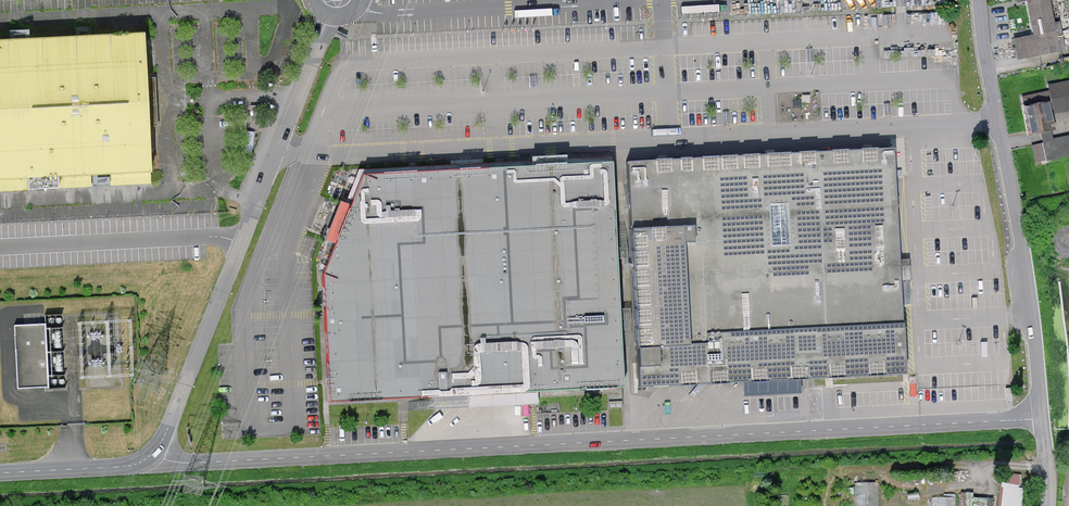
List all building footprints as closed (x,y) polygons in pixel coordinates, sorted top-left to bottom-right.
[(1026,2),(1032,31),(1033,34),(1012,38),(1016,59),(1059,51),(1049,0),(1026,0),(1026,2)] [(30,192),(29,179),(57,177),(58,191),(92,189),(91,174),(110,173),(111,187),(154,185),(147,34),(0,41),(0,193),(30,192)] [(1055,113),(1068,111),(1068,80),(1049,84),(1055,113)] [(1021,96),(1029,134),(1035,133),(1041,131),(1051,130),(1055,129),(1046,91),(1021,96)] [(1052,138),(1043,140),(1047,160),(1068,156),(1068,135),(1052,138)] [(893,151),(768,156),(690,160),(628,163),(638,388),(904,375),(893,151)] [(609,164),(550,167),(355,176),(336,223),(316,269),(322,402),(619,389),(609,164)] [(42,322),(13,323),(14,385),(44,385),(42,322)] [(997,505),(1021,505),(1023,489),(1019,489),(1021,474),(1001,472),(997,505)] [(857,505),(879,505),(880,481),(858,480),(857,505)] [(960,493),(959,505),(992,505),(993,499),(972,498),(972,494),(960,493)]
